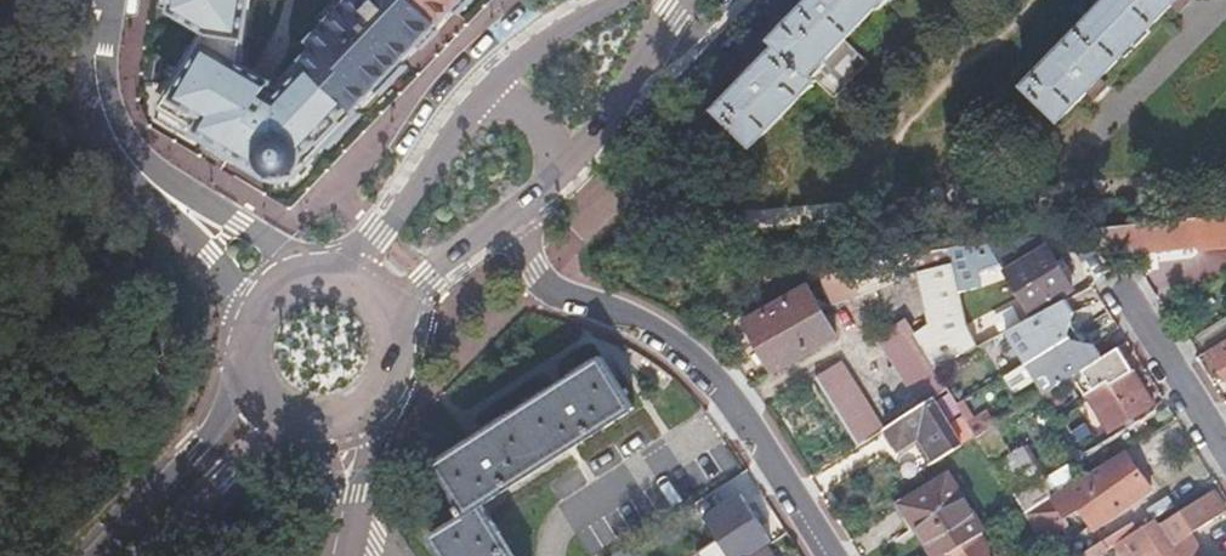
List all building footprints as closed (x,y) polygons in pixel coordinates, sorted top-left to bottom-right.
[(173,12),(207,32),(162,113),(271,178),(281,179),(290,176),(296,173),(459,0),(366,0),(331,41),(337,45),(285,105),(238,64),(249,0),(175,0),(173,12)] [(843,43),(885,0),(814,0),(774,42),(778,47),(808,77),(843,43)] [(1087,93),(1093,98),(1099,92),(1104,87),(1099,81),(1171,7),(1177,12),(1183,6),(1189,0),(1188,0),(1108,0),(1022,89),(1058,123),(1087,93)] [(843,43),(808,77),(814,83),(832,102),(867,68),(843,43)] [(808,77),(778,47),(745,82),(715,113),(751,148),(814,83),(808,77)] [(1085,232),(1098,253),(1145,247),(1146,253),(1225,244),(1225,218),(1085,232)] [(1070,292),(1044,248),(1002,273),(1027,316),(1070,292)] [(833,276),(822,275),(821,288),(830,305),(858,298),(909,278),(907,274),(916,272),(928,326),(914,335),(902,321),(873,340),(918,409),(929,402),(946,391),(933,373),(974,350),(962,328),(949,251),(885,260),(833,276)] [(834,339),(806,289),(741,325),(770,375),(834,339)] [(1071,313),(1063,302),(1005,334),(1044,396),(1071,379),(1100,360),(1093,348),(1081,345),(1069,327),(1071,313)] [(1205,356),(1223,383),(1225,381),(1225,342),(1205,356)] [(1117,349),(1100,360),(1071,379),(1107,434),(1152,405),(1117,349)] [(601,359),(433,464),(465,515),(428,538),(439,555),(511,555),(479,506),(568,451),(633,411),(601,359)] [(857,449),(882,432),(839,364),(813,380),(857,449)] [(929,402),(918,409),(885,430),(898,452),(919,439),(934,463),(959,448),(929,402)] [(1068,525),(1064,520),(1078,510),(1093,531),(1150,492),(1124,453),(1121,455),(1025,516),(1042,542),(1068,525)] [(1022,478),(1009,458),(996,467),(1009,487),(1022,478)] [(985,533),(950,476),(904,506),(921,533),(919,535),(932,555),(949,555),(979,537),(985,533)] [(740,497),(703,521),(725,555),(750,555),(769,544),(740,497)] [(1152,521),(1114,545),(1121,555),(1195,555),(1198,554),(1188,536),(1216,519),(1215,516),(1223,511),(1214,497),(1207,502),(1204,498),(1157,529),(1152,521)] [(990,530),(985,533),(979,537),(991,555),(1000,555),(1004,553),(990,530)] [(979,537),(949,555),(991,555),(979,537)] [(711,545),(695,552),(697,555),(716,555),(711,545)]
